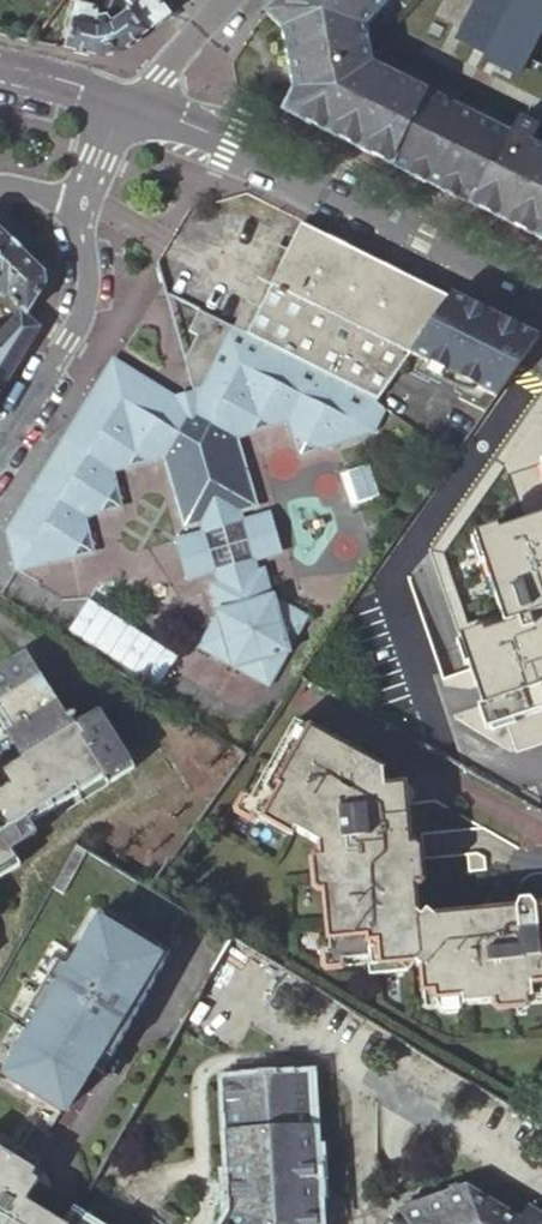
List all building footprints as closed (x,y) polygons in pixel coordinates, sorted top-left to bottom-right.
[(75,0),(65,50),(101,58),(117,55),(169,17),(157,0),(76,0),(75,0)] [(282,112),(449,195),(541,241),(541,149),(528,142),(535,127),(517,118),(510,133),(370,64),(370,24),(370,23),(392,0),(280,0),(266,16),(282,30),(292,93),(282,112)] [(399,370),(449,300),(300,225),(287,252),(246,335),(377,401),(388,385),(399,370)] [(26,318),(46,287),(44,272),(34,263),(0,230),(0,296),(4,299),(6,302),(7,300),(22,314),(26,318)] [(274,245),(231,328),(246,335),(287,252),(274,245)] [(462,302),(451,296),(449,300),(399,370),(400,371),(403,367),(428,383),(456,399),(484,414),(512,374),(537,339),(509,325),(508,325),(504,323),(482,312),(462,302)] [(22,314),(7,300),(6,302),(4,299),(0,302),(0,304),(15,321),(22,314)] [(246,335),(231,328),(197,311),(187,332),(195,336),(181,363),(190,395),(172,399),(110,361),(2,537),(12,574),(73,559),(89,533),(85,518),(101,514),(116,489),(113,473),(128,469),(135,458),(147,465),(162,460),(180,530),(196,526),(239,515),(255,510),(237,439),(284,426),(288,442),(316,457),(354,446),(348,425),(368,420),(380,425),(386,410),(376,404),(377,401),(246,335)] [(1,392),(41,328),(26,318),(22,314),(15,321),(0,336),(0,392),(1,392)] [(430,552),(459,643),(503,629),(503,628),(498,615),(466,626),(443,555),(541,412),(541,394),(430,552)] [(459,643),(489,730),(504,724),(541,712),(541,412),(443,555),(466,626),(498,615),(503,628),(503,629),(459,643)] [(348,425),(354,446),(373,441),(380,425),(368,420),(348,425)] [(294,462),(316,457),(288,442),(294,462)] [(128,469),(147,465),(135,458),(128,469)] [(122,509),(116,489),(101,514),(122,509)] [(211,584),(254,573),(252,565),(278,558),(267,514),(240,521),(239,515),(196,526),(197,532),(171,540),(183,584),(209,577),(211,584)] [(94,553),(89,533),(73,559),(94,553)] [(263,570),(254,573),(211,584),(204,587),(211,617),(193,650),(266,690),(306,619),(271,600),(263,570)] [(15,861),(9,851),(34,835),(27,824),(76,794),(72,787),(124,755),(97,713),(78,724),(71,713),(64,717),(31,665),(22,670),(14,658),(0,667),(0,729),(19,760),(25,768),(0,784),(0,870),(15,861)] [(504,724),(514,751),(541,741),(541,712),(504,724)] [(250,801),(244,811),(256,818),(291,838),(294,833),(318,846),(319,860),(321,875),(322,878),(323,893),(329,952),(331,964),(344,963),(368,961),(369,969),(400,966),(407,975),(414,965),(419,969),(423,994),(433,993),(435,1009),(442,1015),(457,1014),(464,1006),(493,1004),(508,1002),(510,1002),(526,1000),(541,999),(541,909),(536,909),(534,909),(529,901),(517,902),(512,912),(502,913),(483,915),(470,916),(452,917),(433,919),(425,912),(420,918),(415,914),(413,886),(411,867),(411,866),(409,849),(405,805),(403,789),(383,790),(381,772),(294,723),(250,801)] [(72,787),(76,794),(101,778),(106,786),(133,769),(124,755),(72,787)] [(19,760),(0,773),(0,784),(25,768),(19,760)] [(407,789),(403,789),(405,805),(410,804),(412,801),(411,791),(407,789)] [(244,811),(250,801),(246,799),(242,800),(236,810),(236,815),(250,823),(252,823),(256,818),(244,811)] [(435,834),(421,835),(423,859),(437,858),(435,834)] [(18,1154),(43,1109),(57,1117),(88,1069),(102,1077),(135,1018),(164,967),(170,956),(193,918),(148,891),(74,846),(14,954),(0,979),(0,1144),(18,1154)] [(409,849),(411,866),(416,865),(419,862),(418,851),(415,848),(409,849)] [(466,855),(468,873),(485,871),(483,859),(476,855),(466,855)] [(321,875),(319,860),(315,861),(312,863),(313,874),(316,875),(321,875)] [(19,868),(15,861),(0,870),(0,879),(19,868)] [(411,867),(413,886),(419,885),(421,882),(420,869),(417,867),(411,867)] [(323,893),(322,878),(317,878),(314,881),(314,891),(318,893),(323,893)] [(483,915),(502,913),(501,907),(498,905),(486,907),(483,909),(483,915)] [(452,917),(470,916),(471,911),(467,908),(455,909),(452,913),(452,917)] [(331,964),(329,952),(325,952),(322,956),(323,969),(327,972),(341,971),(344,968),(344,963),(331,964)] [(400,966),(369,969),(369,978),(407,975),(400,966)] [(433,993),(423,994),(424,1010),(435,1009),(433,993)] [(526,1000),(510,1002),(510,1007),(513,1010),(523,1009),(526,1006),(526,1000)] [(508,1002),(493,1004),(493,1009),(497,1012),(506,1011),(509,1008),(508,1002)] [(313,1175),(307,1075),(224,1079),(230,1182),(231,1201),(232,1214),(225,1223),(316,1223),(313,1175)] [(0,1144),(0,1223),(59,1223),(46,1217),(25,1205),(37,1184),(31,1180),(39,1167),(18,1154),(0,1144)] [(527,1207),(520,1219),(466,1186),(428,1200),(397,1212),(390,1223),(541,1223),(541,1216),(527,1207)]
